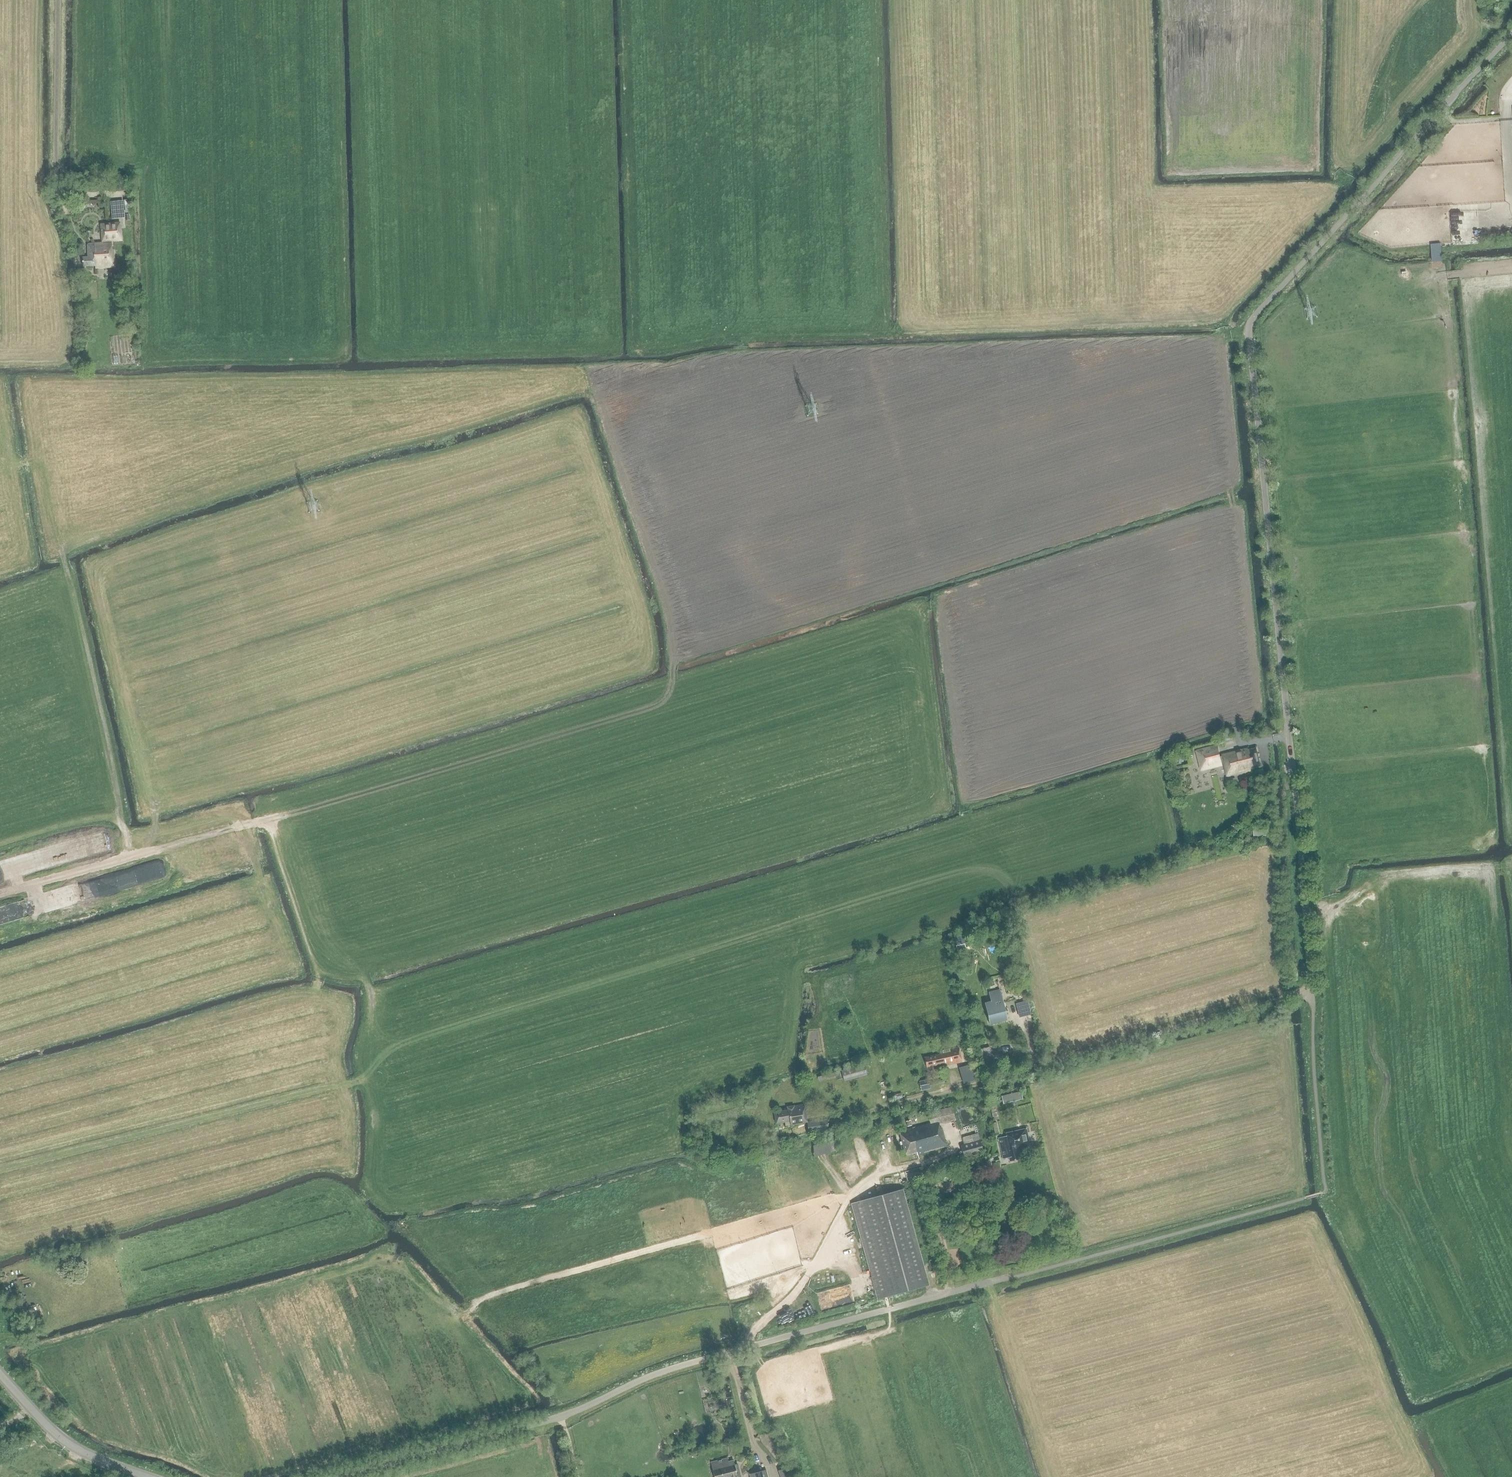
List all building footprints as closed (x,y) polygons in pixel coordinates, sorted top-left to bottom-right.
[(119,224),(101,225),(102,243),(87,244),(88,257),(83,258),(84,266),(96,266),(96,268),(114,267),(113,250),(111,250),(111,241),(120,240),(119,224)] [(1441,243),(1431,244),(1431,252),(1431,254),(1432,260),(1432,262),(1442,261),(1442,259),(1442,254),(1441,252),(1441,243)] [(1218,746),(1198,752),(1202,768),(1224,762),(1228,775),(1250,770),(1250,768),(1261,765),(1256,748),(1248,750),(1247,749),(1223,755),(1223,756),(1220,756),(1218,746)] [(1265,835),(1265,825),(1253,825),(1253,835),(1265,835)] [(985,1004),(990,1024),(1007,1020),(1000,991),(989,993),(991,1003),(985,1004)] [(990,1047),(980,1050),(985,1070),(995,1067),(990,1047)] [(940,1054),(940,1056),(925,1060),(927,1070),(942,1066),(943,1069),(962,1064),(959,1049),(940,1054)] [(867,1074),(864,1064),(841,1071),(844,1080),(867,1074)] [(975,1084),(971,1067),(959,1070),(963,1086),(975,1084)] [(922,1091),(931,1090),(930,1080),(920,1081),(922,1091)] [(787,1107),(788,1111),(774,1113),(776,1123),(785,1122),(785,1125),(806,1122),(803,1105),(787,1107)] [(928,1115),(930,1123),(899,1132),(906,1156),(916,1153),(917,1156),(947,1148),(942,1131),(941,1131),(939,1126),(955,1121),(951,1109),(928,1115)] [(828,1128),(827,1119),(807,1122),(809,1132),(828,1128)] [(1012,1136),(998,1139),(1003,1159),(1008,1158),(1009,1162),(1019,1160),(1018,1156),(1021,1155),(1019,1149),(1029,1147),(1025,1130),(1012,1133),(1012,1136)] [(962,1138),(964,1144),(980,1140),(978,1133),(962,1138)] [(983,1153),(980,1142),(961,1147),(965,1159),(983,1153)] [(813,1146),(815,1158),(838,1155),(836,1143),(813,1146)] [(989,1171),(987,1163),(980,1165),(983,1173),(989,1171)] [(902,1181),(925,1177),(924,1168),(901,1172),(902,1181)] [(970,1174),(960,1177),(962,1188),(972,1186),(970,1174)] [(928,1177),(922,1178),(923,1181),(926,1194),(932,1192),(928,1179),(928,1177)] [(929,1286),(902,1190),(851,1204),(877,1300),(929,1286)] [(733,1461),(728,1462),(728,1458),(718,1460),(720,1468),(719,1468),(721,1476),(740,1476),(738,1469),(735,1470),(733,1461)] [(788,1468),(778,1471),(780,1476),(791,1476),(788,1468)]
